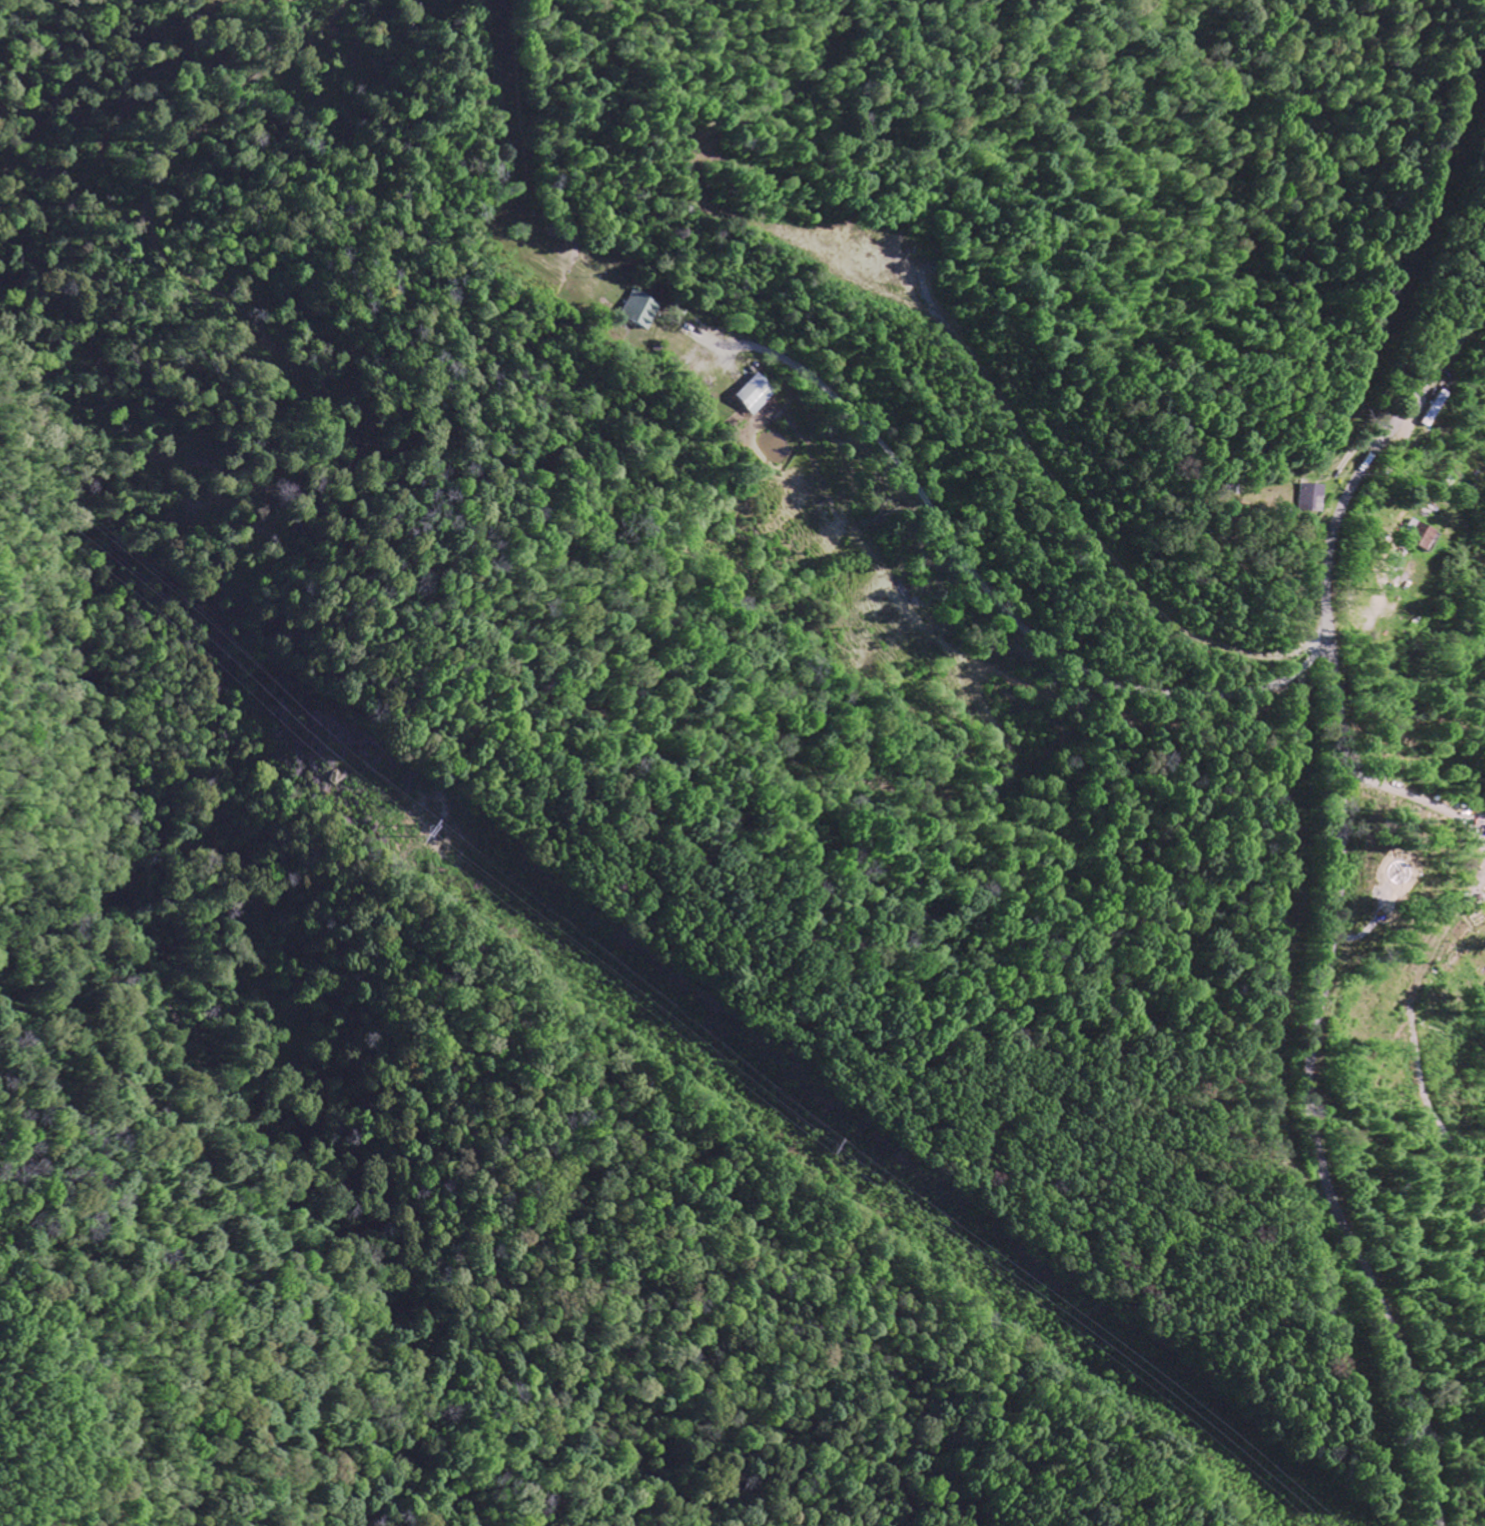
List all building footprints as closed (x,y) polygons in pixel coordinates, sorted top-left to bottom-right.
[(644,334),(660,307),(632,291),(617,318),(644,334)] [(748,418),(774,395),(755,374),(729,398),(748,418)] [(1413,547),(1433,554),(1440,534),(1420,527),(1413,547)]
